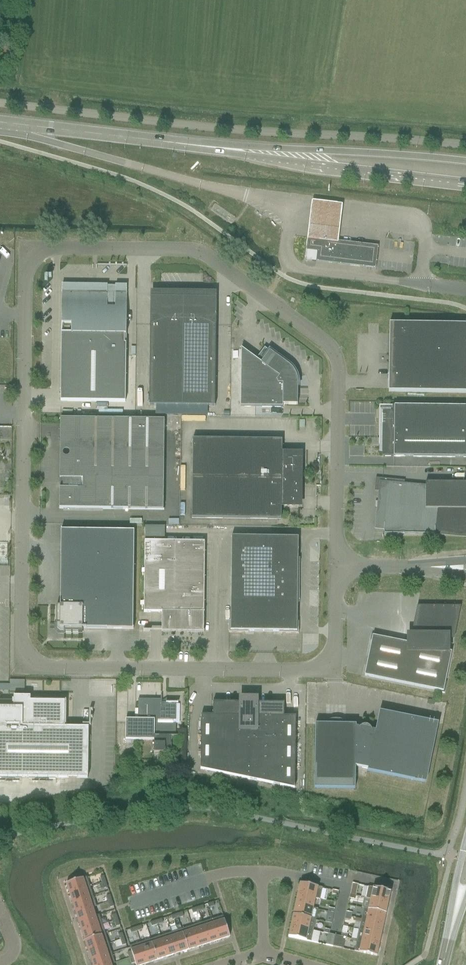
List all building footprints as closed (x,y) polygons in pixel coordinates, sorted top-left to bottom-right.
[(313,199),(308,238),(338,242),(343,203),(313,199)] [(308,240),(306,251),(317,252),(316,262),(375,269),(376,269),(378,247),(378,246),(349,243),(338,241),(331,240),(325,240),(308,237),(308,238),(308,240)] [(61,345),(126,346),(126,344),(125,344),(125,335),(126,335),(127,288),(125,288),(125,290),(97,289),(97,288),(92,288),(92,289),(62,289),(61,345)] [(207,411),(211,411),(211,406),(215,407),(216,326),(206,322),(216,299),(151,298),(160,322),(150,325),(149,406),(207,406),(207,411)] [(465,393),(465,329),(408,328),(408,324),(389,324),(388,392),(465,393)] [(60,402),(125,402),(126,346),(61,345),(60,402)] [(240,407),(283,408),(283,405),(297,405),(298,384),(297,380),(297,378),(295,374),(294,372),(292,369),(288,366),(265,348),(256,360),(241,349),(240,407)] [(465,458),(465,407),(379,406),(379,446),(382,446),(382,457),(465,458)] [(68,464),(164,465),(165,420),(60,419),(60,449),(73,449),(73,452),(73,454),(72,457),(71,459),(69,462),(68,464)] [(192,479),(300,480),(301,454),(282,454),(282,440),(193,439),(192,479)] [(59,509),(163,510),(164,465),(68,464),(66,466),(64,469),(63,471),(63,475),(63,485),(60,485),(59,509)] [(465,535),(465,483),(426,483),(426,487),(404,485),(405,481),(376,478),(374,491),(379,492),(378,502),(375,502),(375,508),(378,508),(376,526),(384,527),(384,534),(435,534),(435,532),(465,535)] [(192,518),(281,520),(281,506),(295,506),(295,497),(300,498),(300,480),(192,479),(192,518)] [(64,632),(82,633),(82,629),(133,630),(134,629),(133,629),(134,532),(62,531),(62,530),(61,530),(60,606),(56,606),(56,625),(57,625),(57,629),(60,631),(64,631),(64,632)] [(231,584),(299,585),(300,558),(295,558),(295,539),(285,539),(285,538),(275,538),(231,537),(231,584)] [(162,632),(204,632),(204,613),(204,612),(205,542),(145,542),(144,612),(162,612),(162,632)] [(279,634),(299,634),(299,622),(297,622),(297,603),(299,603),(299,585),(231,584),(230,621),(229,621),(229,633),(249,633),(249,631),(279,632),(279,634)] [(364,676),(443,692),(452,652),(448,651),(448,637),(452,637),(456,617),(419,609),(414,636),(409,636),(408,643),(373,636),(364,676)] [(10,680),(10,691),(25,692),(25,681),(10,680)] [(156,753),(171,754),(172,744),(176,745),(176,724),(173,724),(173,721),(176,721),(176,699),(175,699),(175,703),(162,703),(162,696),(161,696),(161,700),(157,700),(156,753)] [(88,778),(89,728),(64,728),(65,702),(30,701),(30,697),(14,697),(14,701),(0,701),(0,777),(88,778)] [(200,769),(247,779),(248,731),(240,731),(241,698),(240,698),(240,702),(240,703),(213,702),(213,715),(201,715),(200,769)] [(247,779),(295,789),(296,717),(284,717),(284,703),(257,703),(257,702),(257,698),(254,698),(254,701),(243,701),(243,698),(241,698),(240,731),(248,731),(247,779)] [(154,753),(156,753),(157,700),(138,700),(138,720),(126,719),(125,740),(154,740),(154,753)] [(314,788),(355,789),(355,767),(368,769),(367,771),(424,782),(424,781),(423,781),(435,724),(436,724),(436,723),(379,711),(375,731),(369,730),(369,728),(362,727),(362,728),(356,727),(356,725),(315,724),(314,788)] [(90,887),(87,877),(66,884),(69,894),(90,887)] [(323,888),(300,883),(300,884),(298,894),(320,899),(323,888)] [(72,903),(93,896),(90,887),(69,894),(72,903)] [(390,892),(391,892),(368,887),(366,898),(388,903),(390,892)] [(320,900),(320,899),(298,894),(296,905),(313,909),(315,899),(320,900)] [(92,907),(96,906),(93,896),(72,903),(76,913),(92,907)] [(388,903),(366,898),(366,899),(371,900),(369,909),(364,908),(364,909),(386,914),(386,913),(388,903)] [(313,909),(296,905),(293,915),(293,916),(316,920),(315,920),(317,910),(313,909)] [(79,922),(96,917),(96,916),(92,907),(76,913),(79,922)] [(386,914),(364,909),(361,919),(384,924),(386,914)] [(96,917),(79,922),(82,932),(102,925),(99,915),(96,916),(96,917)] [(230,937),(223,916),(212,919),(219,940),(230,937)] [(316,920),(293,916),(291,926),(313,931),(316,920)] [(219,940),(212,919),(202,923),(209,944),(219,940)] [(384,924),(361,919),(359,930),(381,935),(384,924)] [(209,944),(202,923),(192,926),(199,947),(209,944)] [(105,934),(102,925),(82,932),(85,941),(105,934)] [(192,926),(181,929),(188,950),(199,947),(192,926)] [(313,931),(291,926),(289,937),(288,936),(288,937),(311,942),(313,931)] [(188,950),(181,929),(171,933),(178,953),(188,950)] [(357,940),(379,945),(381,935),(359,930),(357,940)] [(171,933),(161,936),(168,957),(178,953),(171,933)] [(88,951),(109,944),(105,934),(85,941),(88,951)] [(326,941),(333,942),(335,936),(329,934),(328,934),(326,941)] [(161,936),(151,939),(157,960),(168,957),(161,936)] [(335,936),(332,947),(341,949),(343,941),(343,937),(341,937),(335,936)] [(151,939),(140,943),(147,963),(157,960),(151,939)] [(357,940),(354,951),(377,956),(379,945),(357,940)] [(130,946),(131,951),(133,957),(135,963),(136,964),(143,964),(147,963),(140,943),(130,946)] [(109,944),(88,951),(91,960),(112,954),(109,944)] [(91,960),(93,964),(110,964),(111,964),(115,963),(112,954),(91,960)]
